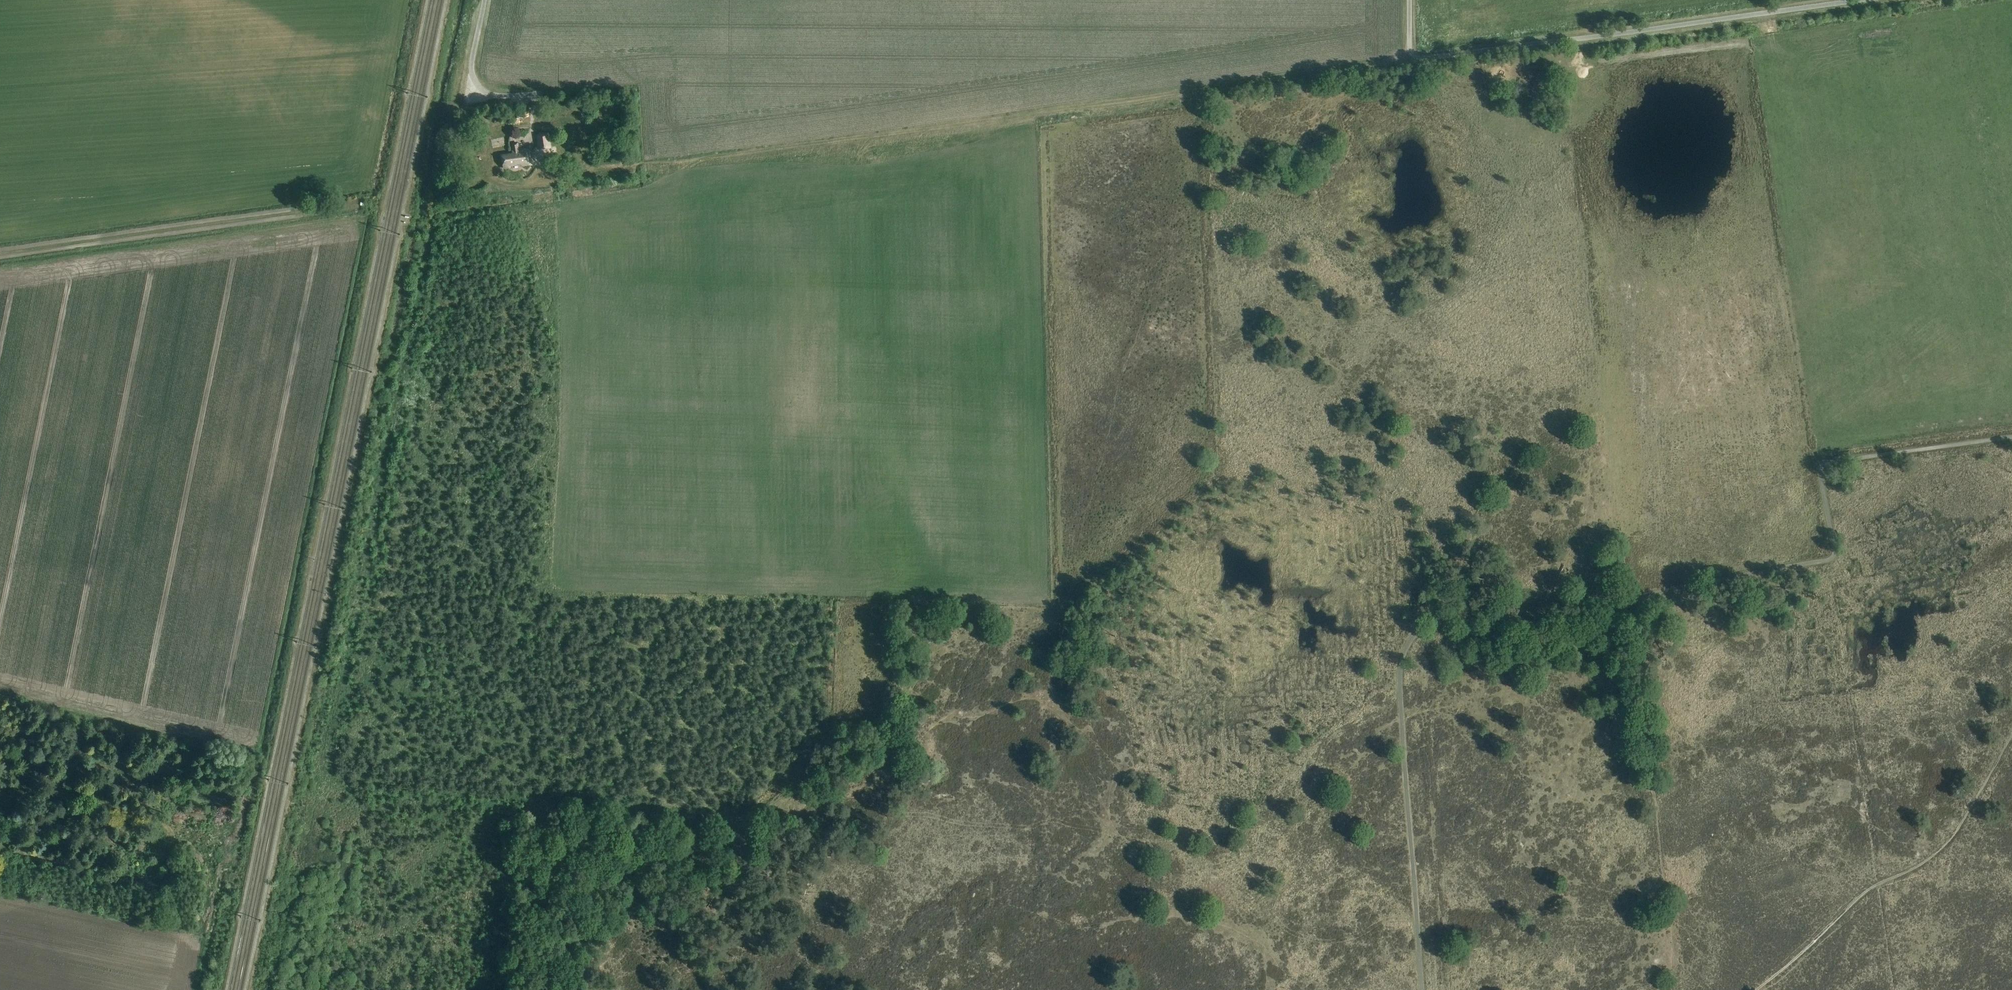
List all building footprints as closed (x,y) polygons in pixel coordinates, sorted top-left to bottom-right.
[(538,150),(551,149),(549,133),(536,135),(538,150)] [(519,150),(518,143),(512,144),(513,154),(502,155),(503,167),(521,165),(521,166),(531,165),(529,149),(519,150)]
